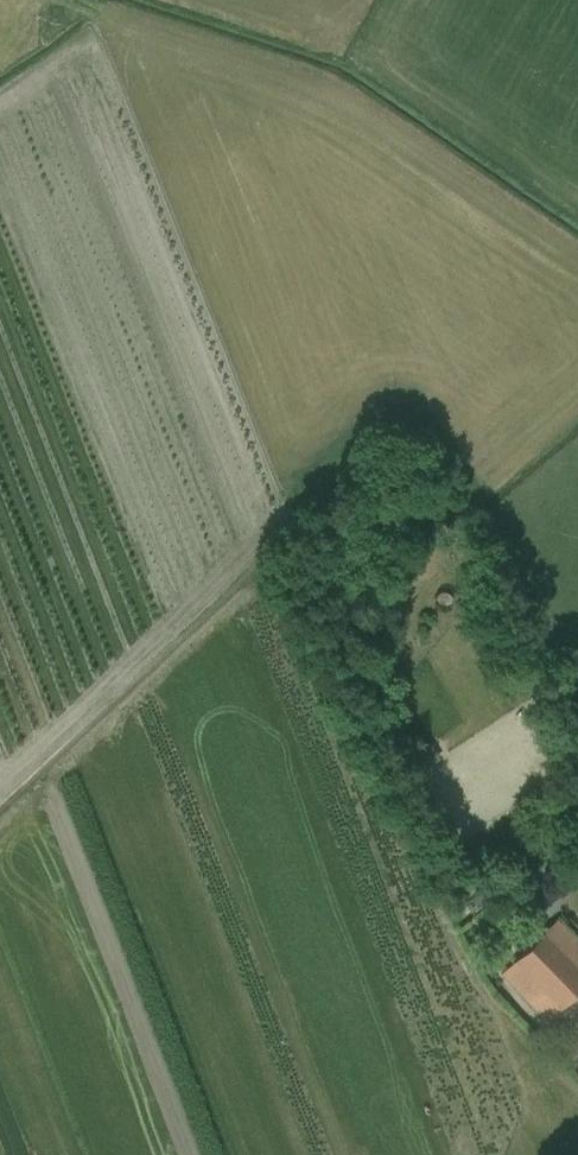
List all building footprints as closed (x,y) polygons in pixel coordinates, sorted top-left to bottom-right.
[(531,1004),(548,1021),(577,992),(577,941),(557,919),(501,974),(531,1004)]
